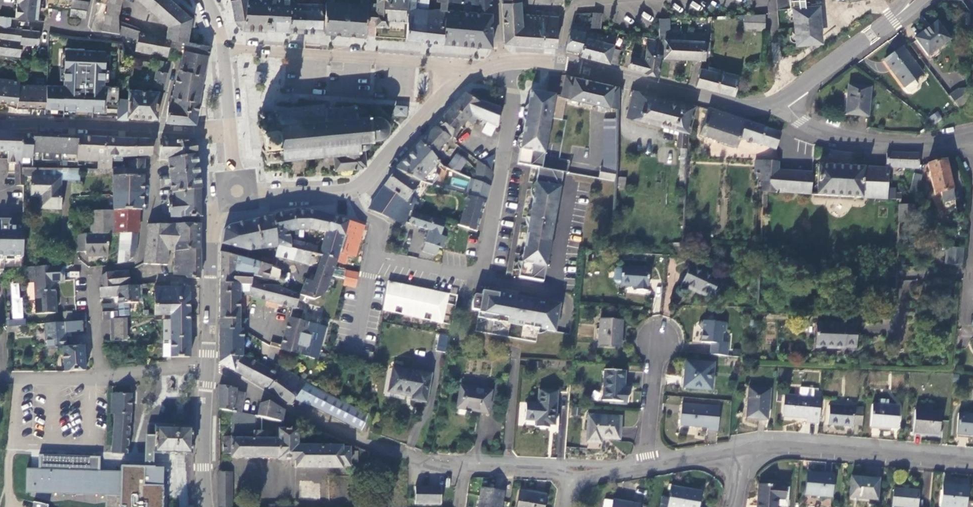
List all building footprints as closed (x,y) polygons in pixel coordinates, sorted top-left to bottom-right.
[(15,18),(37,21),(40,0),(17,0),(15,18)] [(89,2),(77,0),(72,0),(71,9),(86,11),(87,11),(89,2)] [(102,31),(119,33),(118,21),(117,21),(117,13),(121,0),(109,0),(102,31)] [(171,0),(137,0),(168,27),(166,38),(170,39),(187,42),(189,30),(192,18),(171,0)] [(243,30),(247,0),(231,0),(234,20),(243,30)] [(267,31),(269,0),(247,0),(243,30),(267,31)] [(267,31),(289,32),(290,4),(291,0),(269,0),(267,31)] [(407,23),(408,0),(378,0),(377,13),(376,20),(376,26),(388,27),(388,21),(407,23)] [(407,40),(424,41),(428,10),(429,0),(408,0),(407,23),(407,40)] [(443,43),(446,10),(447,0),(437,0),(437,2),(440,2),(440,9),(428,10),(424,41),(443,43)] [(473,12),(446,10),(443,43),(457,44),(471,46),(492,47),(491,0),(477,0),(477,5),(473,5),(473,12)] [(446,10),(473,12),(473,5),(477,5),(477,0),(447,0),(446,10)] [(505,44),(514,44),(540,46),(549,46),(556,47),(558,18),(522,15),(521,0),(502,0),(505,44)] [(790,9),(791,8),(795,46),(821,43),(821,33),(819,4),(812,5),(805,6),(804,0),(789,0),(790,9)] [(325,33),(325,34),(337,35),(345,35),(366,37),(367,19),(368,12),(368,5),(360,4),(336,3),(327,2),(325,3),(325,33)] [(290,4),(289,32),(305,32),(305,4),(304,4),(290,4)] [(305,4),(305,32),(321,33),(322,5),(305,4)] [(85,18),(86,11),(71,9),(70,16),(85,18)] [(372,20),(376,20),(377,13),(368,12),(367,19),(372,20)] [(593,13),(590,27),(599,29),(602,14),(593,13)] [(765,30),(765,14),(762,14),(750,15),(744,15),(745,31),(765,30)] [(10,28),(11,18),(0,16),(0,27),(10,28)] [(659,18),(659,33),(669,33),(669,18),(659,18)] [(139,29),(118,21),(119,33),(137,39),(139,32),(139,29)] [(928,56),(950,40),(937,22),(915,38),(928,56)] [(580,52),(585,31),(586,27),(587,26),(573,23),(571,29),(566,49),(580,52)] [(20,56),(21,44),(38,46),(40,31),(10,28),(0,27),(0,54),(20,56)] [(580,52),(579,55),(590,58),(600,61),(617,65),(621,51),(613,49),(615,39),(585,31),(580,52)] [(156,36),(139,32),(137,39),(135,50),(153,53),(155,44),(156,36)] [(706,34),(689,32),(688,41),(687,59),(694,59),(697,59),(710,60),(710,42),(705,42),(706,34)] [(659,42),(658,55),(661,55),(664,55),(663,57),(672,58),(687,59),(688,41),(676,40),(677,35),(659,34),(659,39),(659,42)] [(166,38),(156,36),(155,44),(169,47),(170,39),(166,38)] [(187,42),(170,39),(169,47),(174,48),(208,55),(210,47),(187,42)] [(659,42),(647,41),(645,61),(631,57),(628,68),(658,76),(661,55),(658,55),(659,42)] [(167,56),(169,47),(155,44),(153,53),(167,56)] [(884,60),(904,88),(914,81),(923,75),(902,47),(884,60)] [(109,113),(117,113),(117,97),(118,86),(104,85),(105,51),(84,50),(84,49),(65,48),(64,86),(46,85),(45,107),(45,113),(76,114),(76,111),(81,111),(86,111),(86,102),(110,103),(109,113)] [(204,74),(208,55),(174,48),(172,57),(181,59),(179,69),(203,74),(204,74)] [(169,61),(157,60),(151,86),(162,88),(169,61)] [(721,73),(705,69),(701,68),(696,85),(733,95),(738,76),(721,72),(721,73)] [(203,74),(179,69),(172,97),(199,101),(203,74)] [(566,75),(561,97),(566,98),(617,108),(618,108),(618,93),(618,87),(594,82),(566,75)] [(0,100),(1,91),(7,91),(6,101),(17,102),(19,83),(19,80),(0,78),(0,100)] [(917,85),(914,81),(904,88),(908,93),(911,92),(916,88),(917,85)] [(17,102),(16,106),(29,106),(29,96),(35,97),(34,107),(45,107),(46,85),(19,83),(17,102)] [(867,116),(870,88),(849,86),(848,95),(849,95),(847,114),(867,116)] [(117,116),(117,118),(128,119),(128,116),(142,117),(156,118),(157,89),(125,88),(125,98),(117,97),(117,113),(117,116)] [(949,96),(959,109),(969,102),(970,89),(958,90),(949,96)] [(627,117),(658,125),(665,127),(679,131),(688,133),(695,106),(683,103),(665,98),(645,93),(634,91),(627,117)] [(539,169),(542,169),(544,155),(551,119),(562,121),(562,120),(564,113),(566,98),(561,97),(547,94),(544,94),(544,95),(542,94),(531,92),(528,110),(522,146),(518,165),(522,166),(531,167),(539,169)] [(494,126),(498,128),(500,108),(484,103),(481,102),(480,103),(465,94),(459,100),(446,116),(461,126),(461,127),(462,127),(467,120),(472,125),(477,118),(487,123),(486,124),(485,124),(484,125),(484,126),(483,127),(483,129),(483,130),(484,131),(484,132),(485,133),(486,134),(487,134),(488,135),(490,135),(491,134),(492,134),(493,133),(494,132),(494,131),(495,130),(495,129),(495,127),(494,126)] [(172,97),(171,96),(169,103),(165,123),(195,124),(199,101),(172,97)] [(76,111),(76,114),(88,115),(88,110),(96,110),(96,115),(117,116),(117,113),(109,113),(110,103),(86,102),(86,111),(81,111),(76,111)] [(341,106),(342,107),(331,108),(331,107),(329,107),(329,108),(319,109),(319,108),(317,109),(317,110),(306,111),(306,110),(304,110),(304,111),(294,112),(294,111),(292,111),(292,112),(281,113),(281,112),(277,112),(277,111),(274,111),(275,113),(264,114),(264,112),(261,112),(262,114),(260,114),(260,116),(262,116),(262,124),(260,124),(260,126),(258,126),(259,129),(262,129),(264,148),(262,148),(262,151),(265,151),(265,159),(264,159),(265,162),(266,162),(266,164),(269,163),(269,162),(279,161),(279,162),(282,162),(282,160),(286,160),(286,159),(296,158),(296,159),(298,159),(298,158),(308,157),(309,158),(311,158),(311,157),(321,156),(321,157),(323,156),(323,155),(333,154),(335,168),(333,169),(333,170),(335,170),(335,172),(337,172),(337,170),(360,168),(360,169),(362,169),(362,168),(364,168),(363,166),(366,166),(365,149),(366,149),(367,149),(367,148),(368,148),(368,147),(369,146),(369,145),(369,144),(369,143),(369,142),(368,141),(368,140),(370,140),(370,142),(373,141),(373,139),(378,138),(379,138),(380,138),(382,138),(383,137),(384,136),(385,135),(386,134),(386,133),(387,132),(388,131),(388,130),(388,129),(388,128),(388,126),(388,125),(388,124),(387,123),(387,122),(386,121),(385,120),(384,119),(383,118),(382,117),(381,117),(380,116),(379,116),(377,116),(376,116),(370,117),(370,114),(368,114),(368,116),(365,116),(366,116),(366,115),(366,114),(366,113),(366,112),(366,111),(365,110),(364,109),(363,108),(362,108),(361,108),(360,108),(358,108),(358,106),(356,106),(356,105),(354,105),(354,106),(344,107),(344,106),(341,106)] [(394,106),(394,117),(407,117),(407,106),(394,106)] [(776,149),(781,134),(766,129),(767,128),(708,109),(699,136),(736,149),(740,139),(761,146),(761,145),(776,149)] [(929,117),(934,124),(943,118),(938,111),(929,117)] [(451,139),(461,126),(446,116),(446,115),(436,128),(448,137),(448,136),(450,138),(451,139)] [(604,120),(603,167),(616,169),(617,120),(604,120)] [(433,156),(446,142),(449,138),(448,137),(436,128),(422,143),(433,156)] [(679,131),(679,135),(677,147),(687,148),(688,133),(679,131)] [(9,152),(10,134),(0,134),(0,151),(9,152)] [(23,159),(23,135),(16,135),(10,134),(9,152),(16,152),(16,160),(16,178),(24,178),(24,175),(24,169),(23,168),(23,159)] [(33,153),(33,136),(23,135),(23,159),(33,159),(33,153)] [(74,138),(33,136),(33,153),(78,155),(79,138),(74,138)] [(89,138),(79,138),(78,155),(77,161),(86,161),(94,162),(98,162),(98,156),(112,157),(125,157),(126,140),(119,140),(101,139),(89,138)] [(133,140),(126,140),(125,157),(145,156),(152,156),(152,141),(133,140)] [(197,155),(194,140),(172,141),(169,141),(169,142),(160,141),(160,160),(168,160),(197,155)] [(412,153),(432,170),(439,162),(433,156),(422,143),(412,153)] [(439,177),(432,170),(412,153),(396,170),(420,182),(432,185),(439,177)] [(671,163),(672,154),(659,153),(659,162),(671,163)] [(919,154),(887,153),(886,168),(888,168),(918,169),(919,154)] [(466,163),(467,161),(457,154),(453,160),(451,159),(447,164),(449,165),(447,168),(458,173),(465,163),(466,163)] [(201,190),(197,155),(168,160),(173,193),(201,190)] [(112,157),(98,156),(98,162),(98,166),(98,168),(111,169),(112,157)] [(129,169),(114,169),(111,169),(98,168),(98,169),(96,169),(96,170),(96,174),(113,174),(113,177),(113,194),(122,194),(126,193),(143,193),(144,176),(144,159),(133,160),(133,161),(129,161),(129,169)] [(279,170),(280,179),(293,178),(293,174),(301,174),(301,172),(307,172),(307,160),(292,161),(292,169),(279,170)] [(946,160),(927,164),(934,194),(941,193),(944,213),(956,210),(953,191),(946,160)] [(478,161),(477,171),(491,179),(492,171),(491,171),(478,161)] [(763,175),(762,192),(763,192),(811,195),(812,173),(778,171),(778,163),(763,161),(763,175)] [(819,165),(817,195),(886,199),(886,193),(887,184),(879,183),(879,188),(870,188),(870,183),(862,183),(863,168),(819,165)] [(601,167),(598,179),(615,182),(616,169),(603,167),(601,167)] [(879,183),(887,184),(887,169),(864,168),(863,168),(862,183),(870,183),(870,188),(879,188),(879,183)] [(61,169),(32,169),(29,169),(28,177),(32,178),(32,196),(41,197),(41,208),(60,209),(61,180),(61,169)] [(80,181),(80,169),(69,169),(61,169),(61,180),(70,181),(80,181)] [(563,173),(542,169),(539,169),(536,184),(537,184),(536,187),(536,191),(530,223),(523,260),(521,271),(520,271),(519,278),(543,282),(563,173)] [(410,196),(420,182),(396,170),(384,187),(412,206),(416,200),(410,196)] [(477,171),(476,181),(490,187),(491,179),(477,171)] [(757,174),(755,174),(753,175),(752,177),(752,179),(752,180),(753,182),(754,183),(756,184),(758,184),(759,183),(760,182),(761,180),(761,178),(761,177),(760,175),(758,174),(757,174)] [(915,174),(910,190),(918,192),(922,176),(915,174)] [(626,177),(619,176),(618,186),(625,187),(626,177)] [(470,178),(465,195),(466,195),(470,197),(475,180),(470,178)] [(475,180),(470,197),(486,201),(490,187),(476,181),(475,180)] [(25,205),(25,186),(16,186),(10,186),(11,197),(12,197),(12,205),(16,205),(24,205),(25,205)] [(384,187),(369,209),(405,224),(410,211),(412,206),(384,187)] [(201,190),(173,193),(174,200),(169,200),(171,217),(185,217),(200,218),(201,190)] [(143,193),(126,193),(122,194),(113,194),(113,211),(139,210),(142,210),(143,193)] [(470,197),(466,195),(457,225),(477,232),(481,217),(486,201),(470,197)] [(914,206),(899,205),(898,222),(899,222),(913,223),(914,206)] [(139,210),(113,211),(90,211),(90,234),(108,234),(121,234),(138,233),(139,210)] [(289,233),(296,231),(294,211),(288,212),(272,216),(278,246),(291,249),(290,241),(289,233)] [(309,230),(312,230),(313,211),(311,211),(310,211),(307,211),(294,211),(296,231),(309,230)] [(313,211),(312,230),(326,233),(327,233),(329,216),(317,212),(313,211)] [(425,243),(439,247),(442,248),(445,237),(441,236),(445,222),(433,218),(432,219),(412,213),(409,224),(429,230),(425,243)] [(295,262),(298,251),(293,250),(291,249),(278,246),(272,216),(263,218),(252,221),(259,250),(279,248),(277,257),(295,262)] [(341,247),(356,252),(364,227),(358,225),(348,222),(348,221),(335,218),(329,216),(327,233),(326,233),(321,253),(319,252),(318,256),(322,257),(337,260),(341,247)] [(224,230),(222,244),(251,251),(259,250),(252,221),(230,226),(227,228),(224,230)] [(23,257),(24,227),(9,227),(9,222),(1,222),(1,227),(0,227),(0,257),(23,257)] [(200,250),(201,225),(148,225),(144,264),(167,266),(167,251),(175,252),(175,250),(200,250)] [(410,250),(418,252),(422,234),(413,232),(410,250)] [(108,255),(108,234),(90,234),(75,235),(77,252),(86,252),(86,255),(97,254),(97,256),(108,255)] [(138,234),(121,234),(120,245),(137,246),(138,234)] [(308,245),(299,243),(294,242),(293,250),(298,251),(307,253),(308,245)] [(437,256),(439,247),(425,243),(422,251),(437,256)] [(137,246),(120,245),(119,264),(128,262),(130,261),(134,258),(136,252),(137,246)] [(308,245),(307,253),(309,254),(315,255),(316,252),(317,247),(308,245)] [(341,247),(337,260),(353,265),(356,252),(341,247)] [(963,249),(947,248),(945,264),(962,265),(963,249)] [(200,250),(175,250),(175,252),(174,274),(174,275),(175,275),(186,276),(187,278),(200,279),(200,255),(200,250)] [(306,265),(309,254),(307,253),(298,251),(295,262),(306,265)] [(269,280),(272,267),(254,262),(254,261),(220,253),(220,284),(251,286),(251,285),(252,275),(269,280)] [(307,281),(301,295),(313,300),(322,297),(326,291),(331,276),(337,260),(322,257),(319,269),(313,283),(307,281)] [(348,280),(353,265),(337,260),(331,276),(345,279),(348,280)] [(681,285),(711,299),(721,279),(690,265),(681,285)] [(61,266),(34,267),(34,274),(27,274),(27,282),(34,282),(36,314),(56,313),(54,281),(62,281),(61,266)] [(649,268),(621,266),(621,268),(620,286),(637,287),(636,291),(647,292),(649,268)] [(615,286),(620,286),(621,268),(616,267),(614,270),(613,281),(615,286)] [(130,286),(129,271),(113,272),(114,287),(120,287),(130,286)] [(114,287),(113,272),(111,273),(108,273),(106,274),(104,275),(102,276),(102,277),(101,278),(100,280),(100,282),(100,283),(100,284),(100,288),(114,287)] [(391,283),(388,282),(383,310),(395,312),(396,307),(404,309),(403,314),(424,318),(425,313),(433,314),(432,319),(443,322),(447,304),(420,299),(421,289),(391,283)] [(189,316),(189,288),(188,288),(183,288),(183,283),(171,283),(171,288),(170,288),(170,315),(189,316)] [(296,309),(299,296),(279,288),(279,286),(251,285),(251,286),(220,284),(219,330),(239,330),(240,296),(251,296),(251,297),(292,308),(296,309)] [(138,303),(137,286),(130,286),(120,287),(121,304),(138,303)] [(121,304),(120,287),(114,287),(100,288),(100,298),(114,297),(118,297),(118,303),(118,304),(121,304)] [(170,315),(170,288),(163,288),(154,288),(155,315),(170,315)] [(519,298),(517,297),(516,297),(482,291),(481,296),(475,295),(473,298),(473,299),(472,301),(472,306),(472,310),(479,311),(477,318),(475,331),(536,343),(538,329),(555,332),(560,305),(544,302),(537,301),(519,298)] [(518,294),(517,297),(537,301),(538,296),(520,293),(519,293),(518,294)] [(307,323),(313,300),(301,295),(300,295),(299,296),(296,309),(292,308),(289,318),(307,323)] [(113,304),(102,304),(102,312),(114,312),(113,304)] [(114,312),(102,312),(103,321),(111,320),(111,319),(118,319),(118,317),(118,312),(114,312)] [(64,323),(72,322),(71,313),(63,313),(64,323)] [(86,321),(85,313),(73,314),(73,322),(82,321),(86,321)] [(190,327),(189,316),(170,315),(170,320),(171,339),(190,338),(190,327)] [(307,323),(289,318),(281,346),(271,343),(270,347),(280,350),(317,360),(319,352),(326,328),(328,322),(320,320),(319,326),(307,323)] [(111,320),(112,341),(127,341),(127,319),(118,319),(111,319),(111,320)] [(622,320),(600,319),(598,346),(620,348),(622,320)] [(699,346),(705,347),(718,348),(720,348),(722,322),(702,320),(699,346)] [(64,323),(45,324),(47,350),(63,348),(65,372),(86,371),(84,347),(67,348),(66,333),(83,332),(82,321),(73,322),(72,322),(64,323)] [(856,348),(857,326),(846,325),(846,324),(817,323),(816,348),(845,349),(845,348),(856,348)] [(242,356),(243,330),(239,330),(219,330),(219,343),(219,357),(239,357),(242,357),(242,356)] [(445,353),(448,336),(439,335),(436,351),(445,353)] [(190,342),(190,338),(171,339),(171,340),(171,357),(190,357),(190,342)] [(717,355),(718,348),(705,347),(704,354),(717,355)] [(242,357),(239,357),(234,371),(250,379),(258,364),(242,356),(242,357)] [(239,357),(219,357),(219,363),(223,365),(234,371),(239,357)] [(711,390),(713,364),(686,362),(683,388),(711,390)] [(258,364),(250,379),(268,389),(283,369),(275,365),(271,372),(258,364)] [(425,402),(430,375),(393,368),(389,392),(407,395),(408,394),(412,395),(412,400),(425,402)] [(296,398),(305,402),(309,404),(318,389),(315,387),(306,383),(292,375),(283,369),(268,389),(291,405),(296,398)] [(605,370),(603,401),(628,403),(629,393),(624,392),(625,371),(605,370)] [(236,389),(219,386),(219,410),(231,412),(233,413),(233,412),(241,414),(245,394),(236,391),(236,389)] [(128,395),(128,388),(112,387),(111,414),(115,415),(131,415),(132,395),(128,395)] [(488,414),(491,392),(460,387),(457,409),(488,414)] [(767,420),(770,390),(749,388),(747,418),(767,420)] [(800,388),(800,397),(813,398),(813,392),(813,390),(800,388)] [(365,424),(368,414),(367,414),(318,389),(309,404),(361,431),(365,424)] [(549,425),(555,426),(558,392),(539,390),(538,404),(526,403),(525,420),(537,421),(536,427),(549,428),(549,425)] [(811,423),(819,424),(821,393),(813,392),(813,398),(800,397),(785,395),(783,416),(807,419),(811,419),(811,423)] [(260,404),(257,417),(262,418),(281,422),(284,411),(268,402),(260,404)] [(718,431),(720,408),(682,405),(680,425),(708,428),(708,430),(718,431)] [(899,407),(872,405),(870,426),(898,429),(899,407)] [(853,424),(862,425),(864,409),(829,406),(828,425),(853,427),(853,424)] [(941,413),(915,411),(913,433),(939,435),(941,413)] [(262,432),(262,418),(257,417),(241,414),(233,412),(233,413),(231,412),(231,437),(224,437),(224,443),(223,443),(223,454),(231,454),(231,458),(247,458),(247,459),(248,459),(248,458),(263,458),(263,459),(264,459),(264,458),(278,459),(278,460),(296,460),(296,468),(300,468),(300,467),(338,468),(342,468),(342,466),(348,467),(348,468),(353,468),(353,464),(357,464),(358,452),(349,452),(349,449),(342,449),(342,447),(338,447),(338,448),(300,447),(298,447),(298,430),(278,430),(278,439),(266,439),(267,432),(262,432)] [(957,434),(972,436),(972,415),(959,414),(957,434)] [(127,455),(131,415),(115,415),(112,453),(127,455)] [(587,442),(598,443),(598,438),(602,438),(619,439),(621,418),(588,415),(587,442)] [(192,428),(155,427),(155,436),(154,453),(191,455),(192,428)] [(153,453),(154,453),(155,436),(145,436),(144,462),(144,468),(153,468),(153,462),(153,453)] [(368,460),(369,453),(363,450),(360,456),(368,460)] [(163,468),(153,468),(144,468),(121,467),(121,472),(100,471),(100,457),(66,456),(66,459),(57,458),(57,456),(39,455),(38,469),(27,469),(26,493),(28,493),(28,492),(63,493),(63,494),(70,494),(70,493),(76,493),(76,496),(83,496),(83,493),(107,494),(106,506),(162,506),(162,483),(167,484),(167,485),(168,485),(168,471),(167,471),(167,472),(163,472),(163,468)] [(219,473),(219,506),(231,506),(231,473),(219,473)] [(807,473),(805,495),(832,497),(834,476),(807,473)] [(877,500),(879,480),(851,477),(850,498),(877,500)] [(787,487),(759,484),(757,506),(777,506),(778,499),(785,499),(787,487)] [(966,487),(943,485),(941,506),(965,506),(966,487)] [(415,504),(441,505),(441,487),(415,487),(415,504)] [(701,493),(670,487),(667,506),(699,506),(701,493)] [(789,487),(787,487),(785,499),(778,499),(777,506),(787,506),(789,487)] [(481,488),(478,506),(501,506),(503,492),(481,488)] [(918,491),(894,489),(893,506),(907,506),(917,506),(918,491)] [(546,496),(519,492),(516,506),(544,506),(546,496)]
